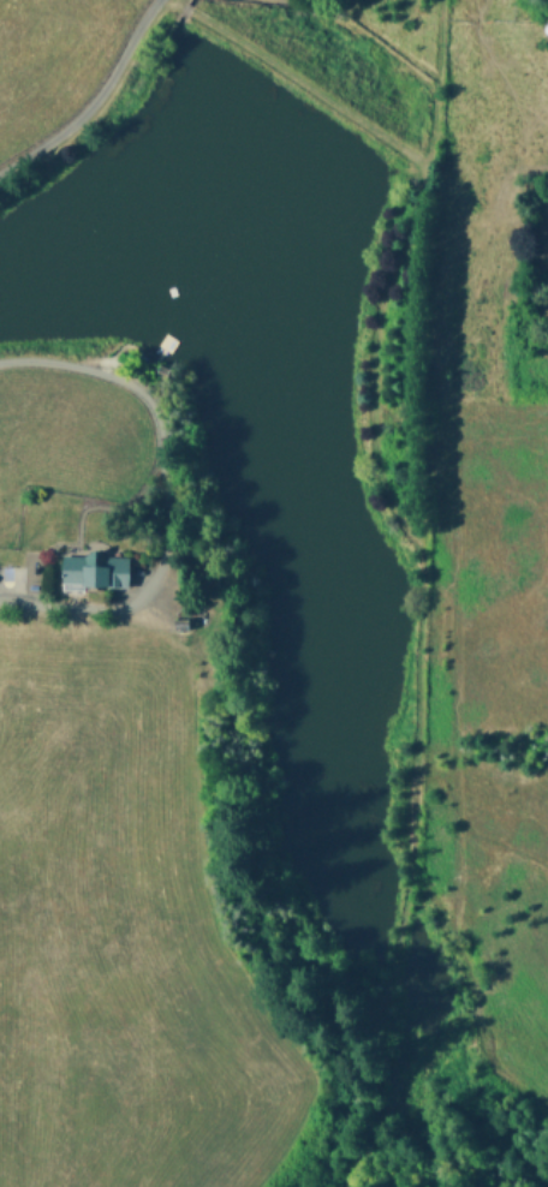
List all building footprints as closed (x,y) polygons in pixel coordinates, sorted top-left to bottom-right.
[(127,556),(105,555),(104,565),(88,564),(88,554),(60,553),(58,585),(105,587),(105,585),(125,586),(127,556)]
